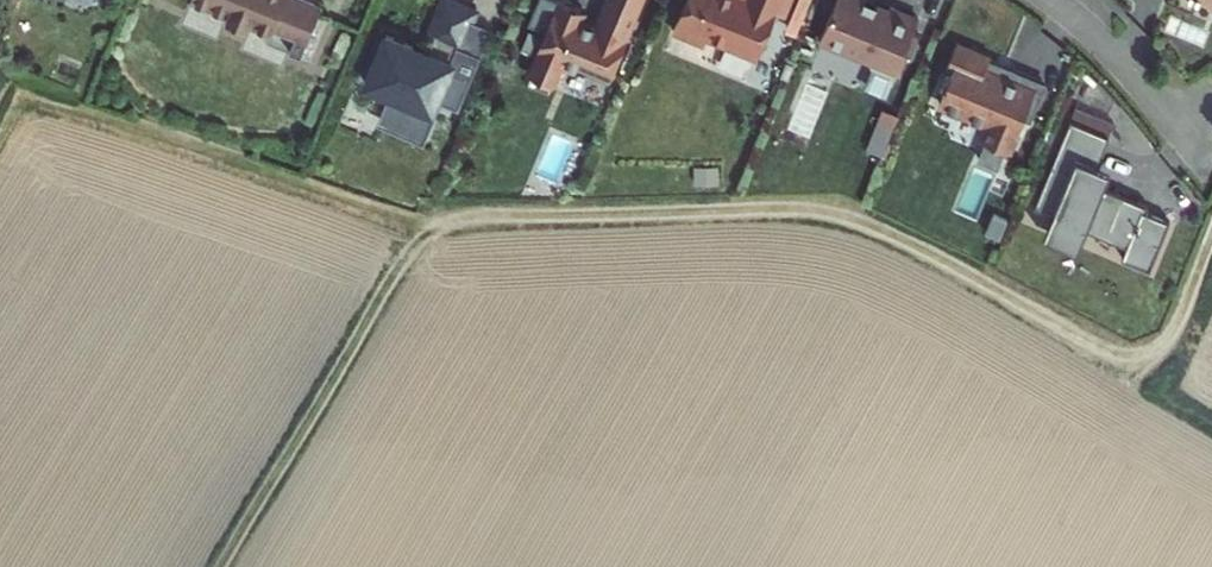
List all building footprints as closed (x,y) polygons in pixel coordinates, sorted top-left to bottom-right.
[(190,4),(229,20),(227,24),(227,32),(240,36),(245,34),(247,27),(272,37),(274,32),(307,45),(320,12),(291,0),(192,0),(190,4)] [(643,0),(605,0),(593,27),(576,21),(579,13),(557,3),(530,70),(557,82),(564,65),(609,84),(643,0)] [(670,42),(698,53),(701,46),(752,66),(770,19),(780,23),(789,0),(741,0),(739,6),(724,0),(686,0),(670,42)] [(850,0),(834,0),(815,48),(865,68),(868,75),(890,84),(899,64),(905,67),(915,41),(909,38),(914,26),(885,14),(884,17),(869,11),(859,8),(861,4),(850,0)] [(388,40),(358,114),(425,142),(455,68),(445,63),(451,48),(462,53),(478,16),(464,10),(446,3),(431,40),(436,42),(429,61),(414,55),(415,50),(388,40)] [(986,61),(952,47),(942,71),(945,71),(937,92),(940,93),(936,104),(959,114),(958,117),(984,127),(981,135),(984,143),(1003,151),(1010,147),(1017,130),(1014,128),(1018,117),(1028,120),(1042,85),(1007,71),(1004,77),(993,73),(983,69),(986,61)] [(825,104),(806,98),(797,127),(815,133),(825,104)] [(1092,138),(1065,127),(1030,214),(1066,229),(1057,250),(1091,264),(1100,242),(1121,251),(1116,263),(1144,273),(1163,225),(1140,216),(1143,210),(1100,194),(1106,178),(1091,173),(1103,142),(1092,138)]
